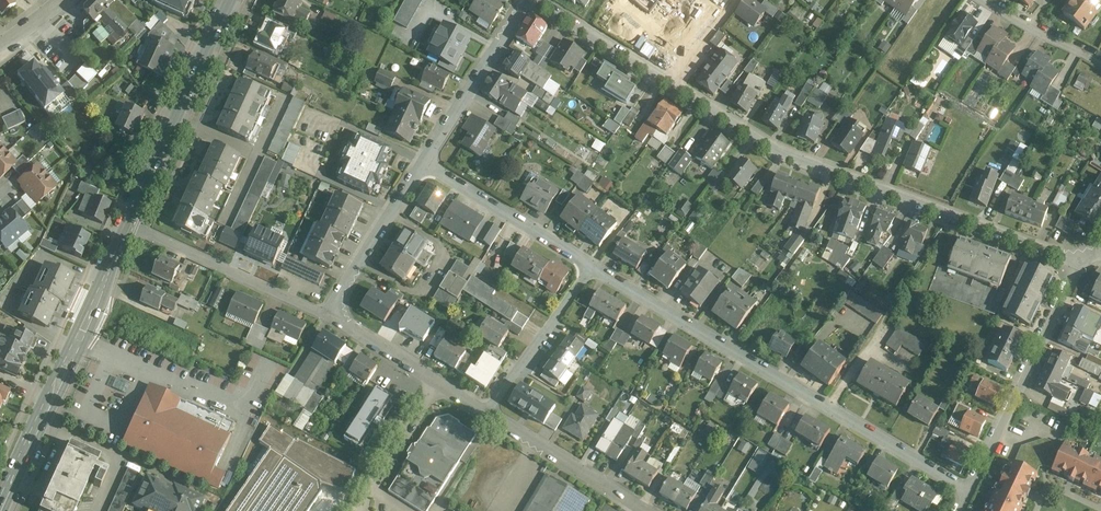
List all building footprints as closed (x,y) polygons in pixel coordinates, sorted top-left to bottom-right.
[(1,16),(16,5),(12,0),(0,0),(0,14),(1,16)] [(115,0),(116,0),(88,0),(87,1),(87,5),(83,10),(84,15),(91,22),(88,25),(88,31),(89,32),(73,50),(73,54),(85,66),(96,77),(98,78),(104,71),(107,74),(110,70),(107,68),(120,55),(126,49),(126,48),(135,39),(145,29),(115,0)] [(158,1),(156,5),(184,18),(192,0),(155,0),(158,1)] [(294,0),(280,0),(273,14),(280,18),(291,23),(293,23),(295,19),(306,24),(311,14),(300,9),(302,4),(294,0)] [(394,22),(407,29),(423,0),(406,0),(394,22)] [(470,10),(492,25),(506,5),(498,0),(477,0),(475,4),(470,10)] [(748,0),(737,14),(754,27),(765,14),(765,13),(759,9),(748,0)] [(777,0),(776,0),(774,4),(782,9),(785,5),(777,0)] [(885,1),(886,1),(896,9),(902,0),(886,0),(885,1)] [(896,9),(906,16),(912,8),(918,0),(902,0),(896,9)] [(1076,0),(1075,0),(1063,15),(1084,31),(1096,15),(1093,13),(1076,0)] [(1093,13),(1100,1),(1100,0),(1076,0),(1093,13)] [(779,11),(765,2),(759,9),(765,13),(765,14),(772,19),(779,11)] [(912,8),(906,16),(902,21),(908,25),(917,12),(912,8)] [(336,17),(325,12),(323,17),(334,22),(336,17)] [(961,14),(946,37),(949,39),(948,40),(949,43),(953,46),(956,46),(957,44),(960,47),(966,38),(976,24),(961,14)] [(530,15),(516,38),(534,49),(548,27),(530,15)] [(155,16),(146,26),(152,32),(161,22),(155,16)] [(819,17),(813,26),(817,29),(823,20),(819,17)] [(291,23),(280,18),(278,23),(289,27),(291,23)] [(172,33),(161,22),(152,32),(147,37),(155,40),(166,45),(172,33)] [(289,27),(278,23),(276,28),(286,32),(292,35),(294,30),(289,27)] [(474,38),(444,23),(428,55),(441,61),(457,69),(458,70),(474,38)] [(276,28),(272,26),(267,37),(263,35),(259,45),(276,53),(279,48),(287,53),(291,45),(282,40),(286,32),(276,28)] [(999,34),(993,30),(985,42),(979,51),(990,59),(1002,41),(1003,41),(1006,37),(1000,33),(999,34)] [(719,32),(710,43),(717,49),(725,37),(719,32)] [(985,42),(977,37),(973,42),(966,53),(974,58),(979,51),(985,42)] [(966,38),(960,47),(955,54),(962,59),(966,53),(973,42),(966,38)] [(166,45),(155,40),(142,68),(162,77),(175,49),(166,45)] [(585,54),(563,40),(556,51),(549,62),(571,76),(575,70),(582,60),(585,54)] [(1003,41),(1002,41),(990,59),(987,64),(999,72),(1006,62),(1014,50),(1008,46),(1008,45),(1003,41)] [(544,43),(536,54),(544,59),(551,47),(544,43)] [(549,62),(556,51),(553,48),(545,60),(549,62)] [(738,64),(720,50),(708,66),(726,80),(738,64)] [(530,62),(515,52),(509,62),(508,61),(503,69),(519,79),(522,76),(530,62)] [(287,67),(260,54),(259,57),(254,55),(251,63),(250,62),(248,68),(248,69),(247,70),(256,74),(265,78),(273,82),(280,68),(286,71),(287,67)] [(1044,58),(1037,54),(1023,76),(1034,83),(1035,84),(1047,65),(1047,66),(1050,61),(1044,57),(1044,58)] [(582,60),(575,70),(580,73),(586,63),(582,60)] [(438,66),(454,74),(457,69),(441,61),(438,66)] [(752,61),(743,72),(749,75),(750,75),(752,76),(758,64),(752,61)] [(1015,69),(1012,74),(1018,78),(1027,65),(1020,61),(1015,69)] [(551,76),(530,62),(522,76),(537,86),(539,87),(543,82),(546,84),(551,76)] [(1015,69),(1006,62),(999,72),(997,75),(1007,81),(1012,74),(1015,69)] [(41,73),(33,63),(17,76),(44,110),(50,118),(58,112),(63,118),(74,110),(67,101),(63,96),(63,95),(59,90),(44,70),(41,73)] [(1053,69),(1047,66),(1047,65),(1035,84),(1034,83),(1031,88),(1043,96),(1044,96),(1050,86),(1058,74),(1052,70),(1053,69)] [(96,77),(85,66),(76,75),(88,86),(96,77)] [(629,86),(631,82),(605,66),(597,78),(609,85),(605,91),(626,104),(636,90),(629,86)] [(726,80),(708,66),(696,82),(714,96),(726,80)] [(449,76),(429,67),(422,82),(423,82),(436,88),(442,91),(449,76)] [(256,74),(247,70),(248,69),(246,69),(243,74),(254,79),(256,74)] [(375,83),(391,91),(396,80),(380,73),(375,83)] [(527,94),(493,73),(487,83),(506,95),(507,93),(515,98),(522,103),(527,94)] [(1090,78),(1082,73),(1075,85),(1083,90),(1090,78)] [(88,86),(76,75),(68,84),(76,93),(78,96),(88,86)] [(749,75),(742,88),(740,87),(731,104),(746,113),(755,96),(758,98),(766,84),(752,76),(750,75),(749,75)] [(269,93),(241,80),(218,129),(246,142),(269,93)] [(728,81),(720,91),(725,95),(733,85),(728,81)] [(436,88),(423,82),(420,88),(433,94),(436,88)] [(68,84),(67,83),(59,90),(63,95),(63,96),(67,101),(76,93),(68,84)] [(506,95),(487,83),(481,92),(515,114),(522,103),(515,98),(507,93),(506,95)] [(806,84),(795,105),(801,109),(814,89),(806,84)] [(539,87),(537,86),(532,94),(550,106),(555,99),(547,93),(539,87)] [(1061,93),(1050,86),(1044,96),(1043,96),(1040,101),(1052,109),(1061,93)] [(828,96),(816,89),(807,102),(819,109),(828,96)] [(394,114),(418,125),(430,101),(406,90),(394,114)] [(151,102),(142,91),(135,97),(145,107),(151,102)] [(293,97),(268,151),(280,157),(287,141),(301,112),(305,103),(293,97)] [(778,109),(771,105),(762,121),(777,130),(787,114),(787,113),(793,102),(784,98),(778,109)] [(550,108),(539,100),(535,106),(546,113),(550,108)] [(665,101),(648,124),(646,123),(641,130),(652,138),(674,107),(665,101)] [(145,114),(127,106),(117,128),(134,136),(145,114)] [(623,107),(614,121),(621,126),(623,123),(630,112),(627,110),(623,107)] [(674,107),(652,138),(664,146),(669,138),(666,137),(683,113),(674,107)] [(630,112),(623,123),(630,127),(639,112),(639,113),(639,112),(633,108),(630,112)] [(20,111),(2,119),(7,131),(25,123),(20,111)] [(853,116),(847,111),(838,124),(844,128),(849,120),(850,120),(853,116)] [(523,122),(509,113),(504,120),(511,124),(516,127),(517,128),(519,129),(523,122)] [(813,120),(805,117),(798,138),(814,144),(818,136),(819,136),(823,124),(821,123),(824,116),(815,113),(813,120)] [(418,125),(394,114),(386,132),(410,143),(418,125)] [(495,130),(472,115),(465,126),(472,131),(463,146),(478,156),(485,145),(485,146),(495,130)] [(504,120),(499,117),(494,125),(505,133),(506,133),(511,124),(504,120)] [(620,127),(609,119),(604,127),(614,134),(620,127)] [(850,120),(849,120),(844,128),(842,130),(842,129),(839,134),(839,135),(832,145),(841,152),(842,151),(849,156),(863,135),(859,132),(858,133),(855,131),(858,126),(850,120)] [(898,124),(888,120),(873,154),(883,158),(892,139),(899,142),(903,133),(896,130),(898,124)] [(382,130),(369,124),(366,131),(379,137),(382,130)] [(511,124),(506,133),(511,137),(517,128),(516,127),(511,124)] [(919,124),(910,137),(916,141),(916,140),(925,127),(919,124)] [(713,132),(695,158),(701,163),(698,168),(706,174),(710,169),(712,170),(730,144),(713,132)] [(391,150),(360,135),(354,147),(350,144),(341,164),(345,166),(345,165),(353,169),(355,164),(364,167),(366,163),(374,167),(377,162),(384,165),(391,150)] [(11,152),(0,137),(0,161),(11,152)] [(596,141),(592,147),(600,152),(604,145),(596,141)] [(295,164),(301,146),(289,142),(283,160),(295,164)] [(931,150),(914,143),(904,167),(921,174),(931,150)] [(240,157),(214,145),(200,176),(200,177),(223,187),(222,188),(225,189),(240,157)] [(677,155),(666,146),(657,158),(668,166),(677,155)] [(17,169),(21,173),(33,163),(27,156),(20,163),(11,152),(0,161),(0,183),(17,169)] [(683,159),(677,155),(668,166),(675,171),(683,159)] [(277,163),(265,158),(248,194),(260,199),(277,163)] [(1013,158),(1006,170),(1014,175),(1021,163),(1013,158)] [(756,170),(741,160),(729,176),(728,177),(743,188),(756,170)] [(353,169),(345,165),(345,166),(338,181),(370,196),(375,184),(380,186),(389,167),(384,165),(377,162),(374,167),(366,163),(364,167),(355,164),(353,169)] [(38,166),(18,182),(28,193),(47,177),(38,166)] [(1014,175),(1006,170),(1000,181),(1008,186),(1014,175)] [(729,176),(722,171),(711,187),(717,191),(728,177),(729,176)] [(982,183),(977,181),(970,202),(986,208),(998,175),(987,171),(982,183)] [(788,178),(778,174),(771,193),(772,194),(767,206),(778,210),(779,211),(779,210),(780,211),(784,198),(792,201),(799,183),(788,178)] [(223,187),(200,177),(200,176),(197,175),(182,207),(208,219),(222,188),(223,187)] [(288,188),(291,177),(284,175),(281,186),(288,188)] [(1024,181),(1014,175),(1008,186),(1018,191),(1024,181)] [(594,183),(584,176),(577,186),(587,193),(594,183)] [(47,177),(28,193),(37,204),(56,188),(47,177)] [(606,177),(600,182),(609,192),(615,186),(606,177)] [(558,192),(537,179),(532,188),(529,187),(521,200),(531,206),(532,206),(545,214),(558,192)] [(760,180),(751,192),(757,196),(766,185),(760,180)] [(100,191),(81,183),(77,193),(85,196),(93,199),(93,197),(96,198),(97,198),(100,191)] [(810,187),(799,183),(792,201),(790,207),(797,210),(790,227),(802,232),(812,208),(813,209),(820,190),(810,186),(810,187)] [(446,197),(429,187),(418,205),(435,215),(446,197)] [(1094,190),(1095,190),(1094,189),(1085,203),(1100,213),(1100,194),(1094,190)] [(563,190),(556,202),(562,206),(570,195),(563,190)] [(1065,193),(1059,191),(1052,204),(1063,210),(1069,199),(1063,196),(1065,193)] [(248,194),(231,230),(243,235),(260,199),(248,194)] [(363,207),(337,195),(322,226),(345,237),(348,239),(363,207)] [(1032,203),(1012,195),(1005,214),(1025,222),(1031,204),(1032,203)] [(96,198),(93,197),(93,199),(85,196),(78,213),(85,215),(85,218),(102,225),(111,204),(97,198),(96,198)] [(597,210),(579,196),(560,220),(578,234),(580,232),(597,210)] [(855,203),(845,199),(843,204),(840,203),(838,209),(841,210),(839,215),(837,222),(833,233),(840,235),(844,237),(853,240),(857,230),(866,207),(855,203)] [(684,200),(677,208),(686,215),(693,207),(684,200)] [(31,212),(21,201),(15,206),(25,217),(31,212)] [(454,202),(448,213),(453,216),(460,205),(454,201),(454,202)] [(1037,206),(1031,204),(1025,222),(1041,228),(1048,210),(1043,209),(1045,204),(1038,202),(1037,206)] [(1085,203),(1084,202),(1076,216),(1098,230),(1100,226),(1100,213),(1085,203)] [(484,220),(460,205),(453,216),(448,213),(441,223),(440,224),(470,242),(470,241),(483,220),(484,220)] [(25,217),(15,206),(9,211),(10,211),(20,222),(25,217)] [(182,207),(178,216),(180,217),(176,226),(183,229),(182,231),(191,236),(192,234),(206,240),(214,222),(208,219),(182,207)] [(427,215),(416,208),(410,218),(421,225),(427,215)] [(617,225),(597,210),(580,232),(599,248),(617,225)] [(10,211),(0,220),(0,221),(16,240),(27,231),(20,222),(10,211)] [(894,217),(878,212),(872,229),(868,240),(868,244),(875,246),(878,243),(886,232),(891,226),(894,217)] [(1068,220),(1061,216),(1055,228),(1062,231),(1068,220)] [(1075,223),(1068,220),(1062,231),(1069,235),(1075,223)] [(0,221),(0,243),(2,246),(5,250),(16,240),(0,221)] [(501,231),(488,223),(478,239),(491,247),(501,231)] [(917,226),(908,223),(902,239),(903,239),(898,250),(912,255),(916,244),(921,246),(927,230),(917,226)] [(345,237),(322,226),(319,225),(304,257),(330,269),(345,237)] [(81,233),(68,227),(64,235),(68,237),(62,249),(75,255),(75,256),(81,259),(84,252),(83,252),(90,238),(81,234),(81,233)] [(231,230),(228,228),(221,242),(236,249),(243,235),(231,230)] [(269,234),(256,228),(245,252),(273,265),(284,241),(279,239),(282,233),(272,228),(269,234)] [(426,243),(406,230),(394,249),(414,262),(421,251),(426,243)] [(627,235),(621,231),(613,242),(619,246),(624,239),(627,235)] [(891,236),(886,232),(878,243),(883,247),(891,236)] [(797,234),(787,248),(794,254),(805,240),(797,234)] [(58,247),(43,239),(39,247),(55,254),(58,247)] [(624,239),(619,246),(619,247),(618,247),(617,249),(618,250),(614,257),(637,270),(643,260),(641,259),(645,253),(624,239)] [(849,249),(831,240),(827,248),(833,251),(831,255),(838,259),(841,260),(843,256),(845,256),(849,249)] [(974,279),(985,250),(959,240),(948,269),(974,279)] [(523,250),(511,242),(504,254),(516,261),(523,250)] [(875,246),(873,249),(878,253),(883,247),(878,243),(875,246)] [(921,246),(916,244),(912,255),(920,260),(925,252),(920,250),(921,246)] [(667,245),(659,255),(664,259),(668,254),(669,254),(673,249),(667,245)] [(701,245),(693,256),(699,260),(707,249),(701,245)] [(894,255),(883,247),(872,262),(883,270),(894,255)] [(16,255),(24,262),(29,257),(21,249),(16,255)] [(414,262),(394,249),(382,267),(403,280),(414,262)] [(549,266),(523,249),(523,250),(516,261),(512,267),(538,283),(549,266)] [(985,250),(974,279),(1000,288),(1010,259),(985,250)] [(431,257),(421,251),(414,262),(423,268),(431,257)] [(669,254),(668,254),(664,259),(651,276),(669,289),(686,267),(669,254)] [(325,273),(287,256),(281,268),(319,285),(325,273)] [(843,256),(841,260),(838,259),(834,264),(842,270),(850,260),(845,256),(843,256)] [(179,266),(161,258),(158,259),(156,263),(157,266),(153,275),(171,283),(173,280),(177,271),(179,272),(181,269),(178,268),(179,266)] [(457,261),(445,280),(463,291),(468,284),(462,280),(469,268),(457,261)] [(558,265),(551,261),(549,266),(538,283),(556,294),(569,272),(562,268),(561,264),(558,265)] [(1053,278),(1026,264),(1002,314),(1030,327),(1053,278)] [(72,277),(57,269),(57,271),(46,265),(34,290),(31,289),(60,303),(72,277)] [(752,276),(739,269),(731,279),(742,288),(752,276)] [(719,284),(700,270),(681,294),(700,308),(719,284)] [(839,277),(853,287),(857,281),(843,272),(839,277)] [(187,281),(177,277),(175,281),(173,280),(171,283),(170,286),(182,291),(187,281)] [(518,312),(493,296),(495,292),(472,277),(468,284),(463,291),(508,320),(511,323),(518,312)] [(1095,288),(1090,299),(1100,304),(1100,277),(1095,288)] [(445,280),(432,300),(444,308),(452,296),(458,300),(463,291),(445,280)] [(866,283),(857,288),(861,293),(869,288),(866,283)] [(1095,288),(1089,285),(1084,296),(1090,299),(1095,288)] [(166,294),(148,286),(141,303),(158,311),(161,305),(174,311),(177,305),(179,301),(166,295),(166,294)] [(404,296),(392,288),(389,294),(399,300),(399,301),(401,302),(404,296)] [(60,303),(31,289),(19,315),(30,320),(30,321),(45,328),(57,302),(60,303)] [(386,298),(373,290),(363,305),(375,313),(374,316),(385,323),(399,301),(399,300),(389,294),(386,298)] [(591,291),(582,306),(588,310),(589,308),(597,295),(591,291)] [(613,299),(599,291),(597,295),(589,308),(588,310),(585,315),(592,319),(597,311),(603,315),(613,299)] [(850,291),(842,302),(876,325),(883,314),(850,291)] [(254,301),(237,293),(228,313),(254,325),(263,305),(254,301)] [(735,297),(729,293),(722,302),(721,301),(713,312),(729,324),(747,300),(738,293),(735,297)] [(193,300),(181,294),(179,301),(177,305),(189,310),(193,300)] [(221,297),(216,295),(211,306),(216,309),(221,297)] [(626,307),(613,299),(603,315),(617,323),(626,307)] [(755,306),(747,300),(729,324),(737,330),(755,306)] [(306,325),(279,312),(271,329),(272,329),(268,338),(280,343),(284,335),(299,341),(306,325)] [(529,319),(518,312),(511,323),(522,330),(529,319)] [(435,323),(419,313),(407,332),(423,342),(424,341),(435,323)] [(1098,328),(1071,315),(1064,328),(1082,336),(1084,332),(1093,337),(1098,328)] [(187,323),(177,319),(174,325),(184,330),(187,323)] [(509,332),(488,319),(477,336),(492,345),(498,349),(509,332)] [(648,322),(642,319),(633,334),(650,345),(660,328),(649,321),(648,322)] [(511,323),(508,320),(504,327),(518,336),(522,330),(511,323)] [(435,323),(424,341),(430,345),(431,343),(440,328),(441,327),(435,323)] [(256,325),(247,344),(253,347),(257,339),(262,327),(256,325)] [(37,334),(25,326),(21,333),(34,339),(37,334)] [(269,330),(262,327),(257,339),(263,341),(269,330)] [(440,328),(431,343),(437,347),(446,332),(440,328)] [(1082,336),(1064,328),(1058,341),(1085,354),(1089,345),(1080,341),(1082,336)] [(624,333),(617,329),(610,340),(617,344),(617,343),(624,333)] [(927,344),(897,329),(886,346),(897,353),(902,346),(918,357),(927,344)] [(1004,329),(988,363),(1007,372),(1023,338),(1004,329)] [(14,330),(11,337),(0,332),(0,340),(28,352),(30,348),(33,350),(37,341),(34,339),(21,333),(14,330)] [(589,340),(578,332),(574,338),(585,345),(589,340)] [(787,337),(779,332),(769,348),(778,353),(778,352),(787,357),(794,345),(786,340),(787,337)] [(346,347),(324,333),(313,350),(335,363),(335,364),(346,347)] [(630,337),(624,333),(617,343),(624,347),(630,337)] [(414,343),(400,334),(396,341),(410,350),(414,343)] [(692,347),(674,336),(671,341),(664,354),(672,359),(670,363),(680,368),(692,347)] [(584,348),(570,337),(561,349),(576,359),(584,348)] [(664,337),(657,350),(664,354),(671,341),(664,337)] [(263,341),(257,339),(253,347),(259,350),(263,341)] [(0,340),(0,370),(16,378),(20,369),(18,368),(20,365),(22,366),(25,365),(26,363),(24,360),(28,352),(0,340)] [(466,354),(445,340),(434,357),(456,370),(461,361),(466,354)] [(802,344),(794,354),(799,359),(807,348),(802,344)] [(845,364),(818,344),(802,367),(829,387),(845,364)] [(476,371),(461,361),(456,370),(485,388),(507,354),(498,349),(492,345),(481,363),(476,371)] [(576,359),(561,349),(553,360),(566,369),(567,370),(576,359)] [(335,363),(314,350),(295,379),(316,393),(335,363)] [(1071,359),(1053,350),(1044,370),(1062,378),(1067,381),(1070,374),(1073,369),(1067,367),(1071,359)] [(361,356),(354,352),(341,372),(348,377),(351,373),(350,372),(361,356)] [(481,363),(466,354),(461,361),(476,371),(481,363)] [(722,364),(705,354),(695,371),(704,376),(705,375),(713,380),(722,364)] [(1097,359),(1088,355),(1086,360),(1094,365),(1097,359)] [(378,367),(361,356),(350,372),(366,382),(367,383),(369,381),(369,380),(375,370),(376,370),(378,367)] [(1083,359),(1078,367),(1100,378),(1100,376),(1100,368),(1094,365),(1086,360),(1083,359)] [(566,369),(553,360),(544,372),(565,386),(573,375),(567,370),(566,369)] [(876,395),(889,373),(870,362),(857,384),(876,395)] [(381,374),(376,370),(369,381),(375,384),(381,374)] [(1062,378),(1044,370),(1035,388),(1064,402),(1070,391),(1058,385),(1062,378)] [(889,373),(876,395),(896,407),(909,386),(889,373)] [(1084,380),(1070,374),(1067,381),(1080,387),(1084,380)] [(758,385),(739,375),(731,390),(728,394),(729,394),(746,404),(758,385)] [(1001,390),(984,381),(983,381),(974,376),(967,390),(975,394),(978,389),(979,390),(976,398),(993,406),(1001,390)] [(295,379),(294,379),(283,397),(312,416),(323,399),(316,395),(316,393),(295,379)] [(1084,380),(1080,387),(1085,390),(1079,403),(1096,410),(1100,400),(1100,389),(1084,380)] [(367,383),(366,382),(332,437),(360,454),(396,398),(375,384),(369,381),(367,383)] [(716,381),(710,391),(716,395),(723,385),(716,381)] [(731,390),(723,385),(716,395),(725,401),(729,394),(728,394),(731,390)] [(555,407),(521,386),(510,404),(544,425),(551,413),(555,407)] [(590,392),(583,388),(578,397),(584,401),(590,392)] [(0,389),(0,408),(3,402),(5,403),(9,393),(0,389)] [(157,401),(153,399),(154,397),(146,393),(145,396),(144,395),(121,445),(219,490),(225,479),(213,473),(231,435),(204,423),(208,414),(209,415),(209,413),(172,396),(172,397),(165,393),(159,395),(157,401)] [(789,407),(770,396),(758,415),(777,427),(789,407)] [(945,398),(939,409),(945,412),(951,401),(945,398)] [(938,411),(918,399),(913,406),(912,408),(908,414),(928,427),(938,411)] [(598,416),(582,407),(573,422),(570,420),(564,429),(583,441),(598,416)] [(986,421),(968,413),(954,407),(952,413),(947,422),(948,423),(954,425),(961,429),(978,437),(986,421)] [(619,413),(613,409),(606,420),(612,424),(614,419),(616,420),(619,413)] [(562,420),(551,413),(544,425),(555,431),(562,420)] [(830,431),(806,417),(795,434),(820,448),(830,431)] [(418,447),(417,446),(416,447),(415,448),(415,450),(416,450),(411,457),(411,456),(409,457),(408,458),(409,460),(405,467),(389,492),(419,510),(428,510),(460,461),(470,446),(477,435),(458,423),(458,424),(449,418),(437,420),(431,429),(428,430),(418,447)] [(270,445),(228,510),(302,510),(323,480),(350,497),(363,477),(273,419),(260,439),(270,445)] [(616,420),(614,419),(612,424),(600,442),(596,449),(617,461),(621,455),(632,436),(633,435),(635,432),(634,431),(616,420)] [(646,427),(639,423),(634,431),(635,432),(633,435),(632,436),(638,440),(641,435),(646,427)] [(949,433),(936,426),(933,434),(944,439),(946,440),(949,433)] [(775,434),(768,446),(775,450),(782,438),(775,434)] [(647,438),(641,435),(638,440),(633,447),(639,450),(647,438)] [(793,445),(782,438),(775,450),(786,457),(793,445)] [(866,452),(842,438),(824,468),(829,471),(828,473),(831,475),(832,473),(837,475),(838,474),(836,473),(845,459),(857,466),(866,452)] [(946,440),(944,439),(940,447),(945,449),(941,457),(963,467),(971,451),(954,443),(946,440)] [(1045,439),(1021,447),(1014,464),(1025,469),(1030,458),(1035,457),(1045,453),(1058,459),(1063,448),(1045,439)] [(70,443),(39,510),(75,510),(93,472),(98,474),(93,486),(99,489),(107,472),(95,467),(96,465),(100,457),(70,443)] [(1077,450),(1076,453),(1070,450),(1072,447),(1065,444),(1063,448),(1058,459),(1052,470),(1052,472),(1059,475),(1061,472),(1065,474),(1064,476),(1079,484),(1080,482),(1084,483),(1083,486),(1089,489),(1100,465),(1100,461),(1095,458),(1094,461),(1088,458),(1089,456),(1077,450)] [(470,446),(460,461),(466,465),(475,450),(470,446)] [(639,450),(625,474),(637,481),(651,458),(639,450)] [(1058,459),(1045,453),(1035,457),(1044,467),(1052,470),(1058,459)] [(878,460),(871,456),(864,468),(871,472),(878,460)] [(1044,467),(1035,457),(1030,458),(1025,469),(1037,474),(1039,468),(1044,467)] [(663,465),(651,458),(637,481),(649,489),(663,465)] [(898,471),(878,460),(871,472),(868,477),(888,488),(898,471)] [(1010,462),(1007,469),(1010,470),(1007,476),(1005,475),(999,486),(1001,488),(999,493),(996,492),(992,499),(1017,510),(1021,510),(1023,506),(1020,505),(1022,501),(1024,502),(1026,497),(1028,497),(1030,492),(1029,491),(1031,486),(1029,485),(1031,481),(1034,483),(1038,475),(1037,474),(1025,469),(1014,464),(1010,462)] [(1089,489),(1096,493),(1097,490),(1100,491),(1100,493),(1100,494),(1100,465),(1089,489)] [(823,472),(816,468),(808,481),(815,485),(823,472)] [(139,475),(127,470),(125,476),(136,481),(139,475)] [(716,476),(708,471),(700,484),(703,486),(708,489),(711,484),(716,476)] [(547,475),(537,491),(569,510),(583,510),(590,501),(547,475)] [(136,481),(125,476),(122,481),(134,487),(136,481)] [(664,476),(658,486),(663,490),(670,479),(664,476)] [(173,491),(173,490),(145,477),(139,492),(140,493),(133,507),(141,510),(142,508),(148,510),(200,510),(205,500),(185,491),(183,496),(173,491)] [(683,488),(670,479),(663,490),(660,495),(673,503),(683,488)] [(134,487),(122,481),(120,487),(131,492),(134,487)] [(914,481),(908,492),(902,502),(917,510),(925,510),(930,503),(937,507),(942,498),(935,494),(936,494),(914,481)] [(703,486),(697,496),(689,508),(694,510),(702,510),(715,489),(716,487),(711,484),(708,489),(703,486)] [(131,492),(120,487),(117,492),(129,498),(131,492)] [(908,492),(898,487),(891,499),(898,504),(900,500),(902,502),(908,492)] [(683,488),(673,503),(686,510),(687,510),(688,510),(689,508),(697,496),(683,488)] [(720,510),(714,507),(716,505),(723,494),(715,489),(702,510),(720,510)] [(537,491),(525,510),(569,510),(537,491)] [(129,498),(117,492),(114,498),(126,503),(129,498)] [(126,503),(114,498),(112,503),(124,509),(126,503)] [(992,499),(989,507),(992,508),(990,510),(1017,510),(992,499)]
